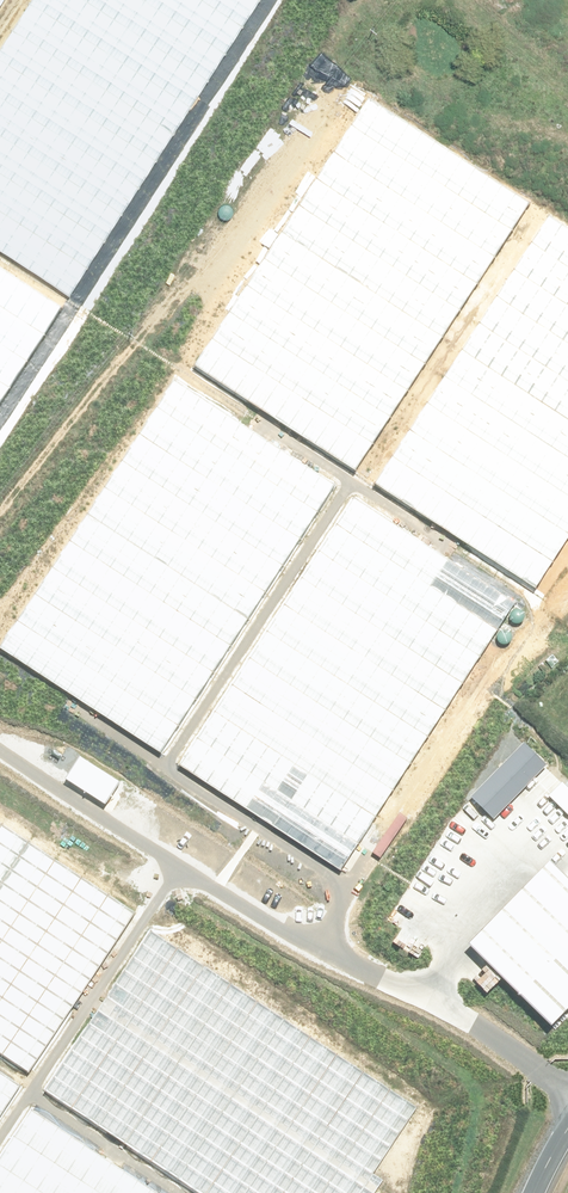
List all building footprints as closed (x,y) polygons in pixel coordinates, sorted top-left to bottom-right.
[(0,44),(0,245),(73,291),(261,0),(29,0),(0,44)] [(371,93),(201,358),(366,463),(536,197),(371,93)] [(381,483),(546,587),(567,553),(567,228),(550,217),(381,483)] [(62,307),(0,267),(0,402),(62,307)] [(0,637),(0,650),(159,751),(329,485),(163,381),(0,637)] [(343,493),(174,759),(339,863),(508,598),(343,493)] [(25,1067),(124,911),(0,833),(0,1051),(25,1067)] [(457,950),(547,1030),(567,1007),(567,874),(567,875),(543,853),(457,950)] [(46,1086),(216,1192),(393,1192),(375,1182),(429,1097),(151,921),(46,1086)] [(9,1090),(0,1084),(0,1104),(9,1090)] [(0,1134),(0,1192),(155,1192),(19,1105),(0,1134)]
